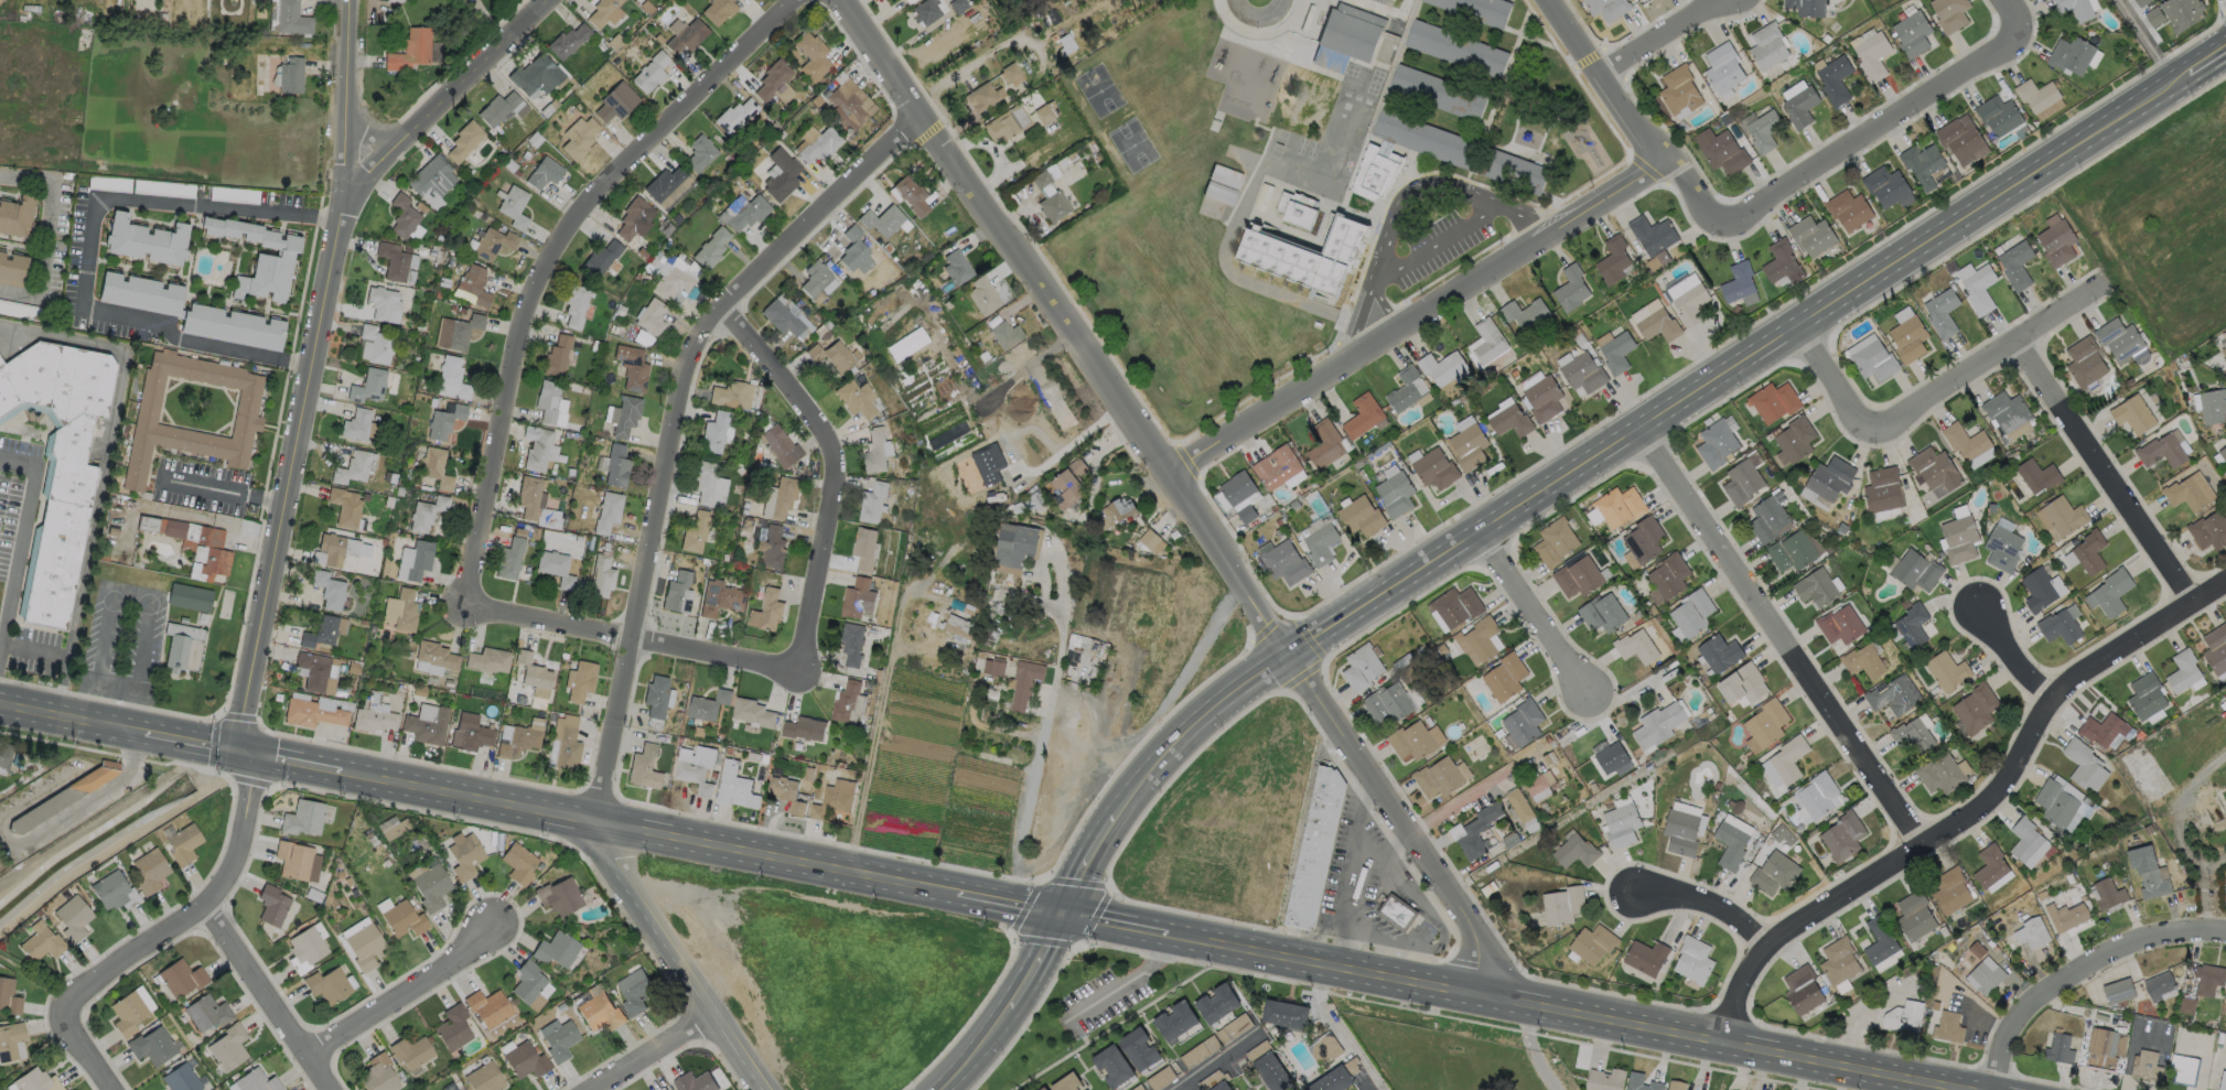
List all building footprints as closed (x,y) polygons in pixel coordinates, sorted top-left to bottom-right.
[(276,32),(278,0),(299,0),(298,17),(312,17),(311,34),(276,32)] [(591,7),(597,0),(622,0),(604,18),(605,19),(595,29),(584,19),(594,10),(591,7)] [(708,1),(709,0),(731,0),(730,1),(736,9),(728,18),(725,15),(714,26),(700,12),(709,3),(708,1)] [(911,9),(924,0),(937,0),(938,2),(935,4),(942,14),(923,28),(920,21),(915,24),(912,18),(915,15),(911,9)] [(1424,1),(1425,0),(1497,0),(1513,6),(1505,30),(1424,1)] [(1591,17),(1582,0),(1625,0),(1626,2),(1628,1),(1632,8),(1606,23),(1600,11),(1591,17)] [(1785,9),(1785,0),(1827,0),(1826,19),(1798,18),(1798,9),(1785,9)] [(1931,3),(1936,0),(1969,0),(1974,8),(1964,13),(1970,23),(1948,37),(1937,21),(1940,19),(1931,3)] [(2060,15),(2053,0),(2089,0),(2096,18),(2078,25),(2072,10),(2060,15)] [(2140,9),(2135,0),(2153,0),(2140,9)] [(2161,6),(2170,0),(2198,0),(2200,2),(2202,1),(2206,9),(2203,12),(2206,18),(2177,36),(2170,24),(2172,23),(2161,6)] [(1340,6),(1388,22),(1386,30),(1381,29),(1369,64),(1316,45),(1330,9),(1337,11),(1340,6)] [(2166,21),(2154,29),(2146,15),(2158,7),(2166,21)] [(1932,47),(1910,62),(1899,45),(1903,43),(1893,28),(1919,10),(1934,32),(1925,37),(1932,47)] [(676,18),(680,23),(682,21),(686,25),(695,18),(705,28),(706,26),(709,31),(698,42),(699,43),(689,52),(684,45),(673,55),(664,44),(674,35),(666,25),(676,18)] [(1416,20),(1512,54),(1503,80),(1407,46),(1416,20)] [(1792,56),(1764,73),(1750,51),(1757,45),(1752,36),(1776,21),(1779,26),(1777,28),(1784,37),(1782,40),(1792,56)] [(581,22),(592,32),(581,43),(580,41),(573,48),(574,48),(570,53),(569,52),(560,61),(546,46),(560,32),(562,34),(569,28),(572,31),(581,22)] [(429,28),(429,64),(409,64),(409,71),(384,69),(384,53),(402,53),(402,40),(407,40),(407,28),(429,28)] [(805,31),(811,37),(814,35),(828,50),(822,55),(831,65),(813,83),(798,68),(808,58),(804,55),(803,56),(798,52),(799,51),(793,43),(805,31)] [(1881,31),(1894,52),(1881,60),(1890,75),(1873,85),(1860,64),(1862,63),(1850,43),(1859,37),(1862,43),(1881,31)] [(2075,36),(2098,50),(2082,78),(2065,68),(2064,72),(2054,66),(2054,67),(2047,64),(2061,39),(2071,44),(2075,36)] [(1748,79),(1720,96),(1706,72),(1713,67),(1706,56),(1730,41),(1739,56),(1735,58),(1748,79)] [(666,75),(656,84),(655,83),(644,94),(631,79),(650,60),(648,58),(659,48),(669,60),(660,68),(666,75)] [(540,52),(553,66),(555,64),(566,76),(555,86),(553,85),(544,94),(536,86),(526,96),(516,86),(516,87),(506,77),(517,66),(520,69),(528,63),(529,63),(540,52)] [(1852,99),(1836,109),(1822,88),(1826,86),(1817,73),(1845,55),(1854,72),(1841,80),(1852,99)] [(302,57),(301,94),(278,93),(279,63),(287,63),(287,57),(302,57)] [(773,94),(763,102),(753,93),(762,84),(759,80),(765,74),(763,72),(777,57),(792,72),(771,91),(773,94)] [(1009,88),(1024,80),(1014,61),(999,70),(1009,88)] [(1696,112),(1680,121),(1677,116),(1675,117),(1659,93),(1668,88),(1663,77),(1687,63),(1690,68),(1688,69),(1695,80),(1692,82),(1706,104),(1695,110),(1696,112)] [(1400,65),(1490,97),(1480,122),(1390,90),(1400,65)] [(639,99),(617,120),(613,115),(603,123),(593,112),(602,102),(599,99),(620,79),(639,99)] [(2031,79),(2039,90),(2052,82),(2063,98),(2035,116),(2026,102),(2024,104),(2019,95),(2018,95),(2014,89),(2031,79)] [(987,82),(993,91),(997,89),(1002,97),(976,114),(971,107),(976,104),(974,100),(968,104),(964,96),(987,82)] [(1815,122),(1798,132),(1789,119),(1793,117),(1784,102),(1811,85),(1821,102),(1808,111),(1815,122)] [(539,106),(540,103),(543,105),(548,97),(534,88),(527,98),(539,106)] [(835,88),(843,98),(850,91),(861,102),(858,106),(868,117),(850,133),(841,125),(840,126),(834,119),(835,118),(829,111),(835,107),(826,97),(835,88)] [(510,90),(528,109),(518,119),(509,109),(503,116),(504,118),(499,121),(498,120),(490,129),(475,115),(488,102),(487,102),(496,94),(501,100),(510,90)] [(1999,95),(2004,105),(2012,99),(2026,122),(1999,140),(1988,125),(1986,126),(1976,110),(1999,95)] [(749,96),(759,107),(749,117),(746,116),(727,136),(712,120),(727,106),(730,109),(736,102),(740,106),(749,96)] [(1059,114),(1051,100),(1033,110),(1040,124),(1059,114)] [(1032,123),(1003,142),(1000,138),(993,143),(982,126),(1019,102),(1032,123)] [(1778,147),(1762,157),(1752,142),(1755,140),(1748,127),(1774,109),(1785,126),(1771,134),(1778,147)] [(1385,110),(1478,144),(1470,169),(1376,134),(1385,110)] [(589,117),(600,128),(590,137),(592,139),(584,147),(588,149),(574,162),(560,147),(568,139),(562,132),(579,117),(583,122),(589,117)] [(475,144),(472,149),(470,148),(463,154),(465,155),(454,165),(444,154),(453,145),(450,142),(456,136),(454,133),(470,119),(484,134),(474,143),(475,144)] [(1958,119),(1964,128),(1974,122),(1987,145),(1959,163),(1949,148),(1946,149),(1936,132),(1958,119)] [(842,141),(820,161),(815,155),(806,164),(796,153),(806,144),(807,145),(828,126),(842,141)] [(1728,130),(1741,150),(1744,149),(1750,158),(1751,157),(1754,162),(1730,177),(1722,166),(1714,171),(1699,147),(1703,144),(1703,145),(1728,130)] [(699,132),(705,139),(707,137),(710,141),(709,143),(718,152),(695,174),(682,162),(691,153),(690,151),(692,149),(688,144),(699,132)] [(1379,148),(1369,144),(1352,194),(1375,204),(1377,197),(1381,199),(1405,159),(1392,154),(1388,160),(1377,154),(1379,148)] [(1935,144),(1947,165),(1931,176),(1938,187),(1927,194),(1912,169),(1908,171),(1899,157),(1916,145),(1921,153),(1935,144)] [(777,147),(791,160),(792,158),(803,169),(793,177),(796,181),(796,182),(797,183),(777,204),(762,190),(765,186),(763,183),(770,176),(771,179),(775,174),(776,176),(781,172),(766,158),(777,147)] [(1490,151),(1551,172),(1542,196),(1482,175),(1490,151)] [(455,180),(444,190),(435,181),(434,182),(443,192),(438,197),(428,187),(418,196),(405,182),(435,153),(451,170),(449,172),(455,180)] [(563,171),(553,184),(548,180),(547,183),(545,182),(538,191),(524,181),(531,172),(542,157),(563,171)] [(1084,175),(1077,163),(1060,173),(1067,185),(1084,175)] [(678,164),(689,175),(688,176),(695,182),(665,212),(642,188),(663,169),(665,171),(666,170),(669,173),(678,164)] [(1202,196),(1232,206),(1243,174),(1212,164),(1202,196)] [(1885,165),(1891,175),(1899,171),(1913,193),(1885,211),(1875,195),(1873,196),(1862,181),(1885,165)] [(906,174),(915,185),(917,183),(927,195),(922,199),(929,209),(918,219),(910,208),(911,207),(903,197),(902,198),(899,195),(900,194),(893,185),(906,174)] [(512,184),(529,195),(518,213),(529,219),(523,233),(509,225),(513,219),(496,211),(503,199),(494,194),(497,190),(506,194),(512,184)] [(1072,209),(1051,224),(1046,217),(1044,218),(1039,209),(1041,208),(1036,204),(1058,188),(1072,209)] [(1848,190),(1853,199),(1862,194),(1876,216),(1849,234),(1838,218),(1836,219),(1826,204),(1848,190)] [(413,228),(410,233),(409,233),(402,240),(389,230),(395,223),(391,220),(399,212),(388,203),(398,192),(409,201),(406,205),(421,217),(412,227),(413,228)] [(1293,197),(1284,192),(1277,213),(1284,217),(1282,223),(1309,231),(1318,211),(1311,208),(1314,199),(1294,192),(1293,197)] [(635,231),(626,242),(614,233),(623,223),(619,220),(625,213),(622,211),(635,194),(652,207),(633,230),(635,231)] [(756,194),(771,208),(756,223),(754,220),(748,227),(744,224),(735,234),(724,223),(745,202),(746,203),(756,194)] [(24,239),(0,234),(0,202),(17,205),(19,195),(34,197),(30,223),(32,224),(30,231),(26,231),(24,239)] [(892,203),(906,218),(884,238),(872,225),(867,229),(857,219),(868,208),(877,218),(892,203)] [(144,236),(150,236),(151,230),(171,234),(173,223),(189,226),(184,251),(185,252),(184,260),(181,259),(179,268),(144,261),(146,255),(141,253),(140,260),(106,253),(107,245),(104,245),(106,236),(107,237),(112,212),(128,214),(126,225),(146,228),(144,236)] [(1644,215),(1652,227),(1658,223),(1659,225),(1668,219),(1680,240),(1650,259),(1639,240),(1638,241),(1628,225),(1644,215)] [(1246,229),(1235,258),(1335,296),(1344,272),(1351,274),(1367,228),(1337,216),(1323,256),(1258,233),(1260,227),(1251,224),(1249,230),(1246,229)] [(1810,216),(1817,225),(1826,219),(1839,241),(1811,259),(1802,244),(1798,246),(1788,229),(1810,216)] [(219,222),(222,222),(223,220),(262,228),(261,231),(278,234),(277,240),(282,241),(283,236),(301,239),(298,255),(292,253),(283,301),(282,301),(281,304),(268,302),(269,293),(264,292),(262,299),(245,295),(245,294),(243,294),(240,301),(230,299),(235,277),(250,279),(256,255),(277,259),(278,251),(258,247),(258,244),(241,240),(243,235),(237,234),(236,239),(219,236),(219,239),(202,236),(203,229),(200,229),(202,218),(219,222)] [(1888,225),(1882,228),(1878,222),(1883,218),(1888,225)] [(2077,256),(2054,271),(2051,266),(2044,255),(2047,252),(2036,237),(2064,219),(2078,241),(2071,246),(2077,256)] [(871,252),(850,271),(839,259),(845,253),(842,251),(851,242),(842,234),(853,224),(862,234),(859,237),(860,239),(859,240),(871,252)] [(730,236),(721,245),(724,248),(719,255),(721,257),(706,272),(691,258),(700,248),(699,247),(703,242),(705,244),(711,237),(709,236),(719,225),(730,236)] [(487,226),(504,236),(507,230),(519,237),(513,250),(501,244),(491,262),(473,252),(477,242),(476,241),(480,237),(481,238),(487,226)] [(1624,276),(1607,287),(1593,265),(1610,253),(1603,241),(1617,233),(1626,246),(1622,249),(1631,263),(1621,270),(1624,276)] [(1793,253),(1807,278),(1794,285),(1788,276),(1772,285),(1762,268),(1776,259),(1768,247),(1786,237),(1795,251),(1793,253)] [(623,248),(615,258),(623,265),(613,277),(603,269),(595,279),(580,267),(590,255),(589,253),(598,244),(603,248),(611,238),(623,248)] [(2034,284),(2018,294),(2004,273),(2007,271),(1998,258),(2025,240),(2036,256),(2022,266),(2034,284)] [(409,253),(404,283),(383,280),(387,259),(375,257),(377,241),(399,246),(398,251),(409,253)] [(972,274),(955,287),(942,268),(947,265),(943,257),(956,248),(972,274)] [(661,280),(673,258),(657,249),(645,271),(661,280)] [(21,285),(0,282),(0,253),(3,253),(2,260),(8,261),(9,255),(26,258),(21,285)] [(816,259),(820,263),(822,262),(827,267),(825,268),(834,277),(810,299),(799,287),(808,279),(806,278),(808,276),(804,270),(816,259)] [(1759,292),(1728,304),(1720,287),(1735,280),(1730,267),(1749,259),(1755,276),(1752,278),(1759,292)] [(1581,303),(1564,314),(1562,310),(1562,309),(1551,292),(1568,282),(1560,271),(1574,261),(1583,274),(1580,277),(1582,280),(1581,281),(1590,294),(1579,301),(1581,303)] [(485,270),(482,278),(485,279),(481,290),(493,295),(486,310),(453,294),(459,281),(462,282),(463,278),(462,277),(464,271),(466,272),(470,263),(485,270)] [(1997,307),(1980,319),(1967,298),(1970,295),(1961,281),(1989,265),(1999,281),(1986,290),(1997,307)] [(671,268),(682,274),(685,271),(696,278),(685,294),(679,291),(678,293),(675,291),(668,301),(655,292),(671,268)] [(119,282),(125,283),(126,277),(160,283),(159,290),(164,291),(165,284),(183,288),(178,315),(97,300),(103,272),(120,276),(119,282)] [(1001,304),(981,316),(965,292),(972,287),(969,282),(982,273),(997,295),(996,296),(1001,304)] [(594,291),(592,298),(589,296),(587,302),(589,303),(587,309),(584,307),(582,316),(583,317),(580,331),(566,326),(569,314),(566,313),(568,304),(564,303),(571,283),(594,291)] [(1705,320),(1689,331),(1680,316),(1682,314),(1675,301),(1702,283),(1712,300),(1698,309),(1705,320)] [(381,288),(381,290),(398,292),(396,302),(402,302),(400,311),(401,312),(398,324),(372,320),(373,309),(370,307),(372,304),(365,303),(368,287),(374,288),(375,287),(381,288)] [(1960,332),(1944,343),(1931,322),(1933,320),(1924,305),(1951,288),(1962,304),(1948,313),(1960,332)] [(665,324),(656,338),(634,324),(652,296),(665,306),(658,316),(662,317),(659,321),(665,324)] [(1538,296),(1550,314),(1524,332),(1514,317),(1507,323),(1498,310),(1513,300),(1520,311),(1530,304),(1529,303),(1538,296)] [(44,322),(0,313),(0,298),(46,307),(44,322)] [(775,298),(782,305),(783,304),(787,309),(786,310),(794,319),(796,316),(805,327),(795,337),(786,328),(781,334),(761,312),(763,310),(762,310),(775,298)] [(223,311),(222,317),(226,319),(227,312),(261,319),(260,325),(266,326),(267,320),(283,323),(279,350),(221,338),(180,331),(184,312),(187,312),(189,304),(219,311),(223,311)] [(1743,309),(1740,316),(1733,314),(1736,305),(1743,309)] [(1664,307),(1673,321),(1676,319),(1685,333),(1668,344),(1660,333),(1647,342),(1636,325),(1664,307)] [(485,316),(483,331),(470,327),(465,352),(434,346),(440,316),(469,323),(471,313),(485,316)] [(1508,346),(1481,365),(1471,349),(1483,341),(1473,324),(1487,314),(1508,346)] [(1928,353),(1906,367),(1896,350),(1900,348),(1890,332),(1916,314),(1931,337),(1922,343),(1928,353)] [(2118,317),(2126,330),(2132,324),(2148,348),(2120,366),(2108,345),(2105,347),(2095,333),(2118,317)] [(1002,320),(1008,328),(1015,324),(1023,337),(1001,352),(988,330),(1002,320)] [(392,336),(387,366),(367,361),(370,341),(358,338),(361,324),(376,326),(375,333),(392,336)] [(1630,367),(1613,377),(1603,363),(1606,360),(1599,347),(1625,330),(1636,346),(1622,355),(1630,367)] [(572,336),(570,349),(568,349),(562,376),(542,373),(546,356),(548,357),(551,345),(556,346),(558,333),(572,336)] [(2088,388),(2083,392),(2067,367),(2074,363),(2067,350),(2091,335),(2095,341),(2094,341),(2099,349),(2097,352),(2110,373),(2087,387),(2088,388)] [(1879,338),(1889,355),(1892,353),(1902,369),(1880,384),(1874,375),(1864,380),(1850,356),(1879,338)] [(22,401),(49,407),(61,427),(54,429),(50,450),(54,457),(23,620),(66,629),(97,467),(84,465),(93,414),(105,418),(115,364),(109,354),(37,339),(2,363),(0,359),(0,415),(22,401)] [(836,339),(853,361),(838,374),(822,355),(814,363),(804,352),(815,343),(821,352),(836,339)] [(646,376),(643,393),(622,389),(625,377),(623,376),(628,347),(643,350),(641,363),(645,364),(643,376),(646,376)] [(175,352),(174,355),(221,365),(246,369),(245,373),(262,376),(255,417),(262,418),(259,432),(252,431),(245,471),(224,466),(226,460),(222,458),(151,444),(141,493),(121,488),(144,368),(148,369),(149,366),(152,350),(161,353),(161,348),(175,352)] [(1454,348),(1467,367),(1439,387),(1428,371),(1423,375),(1415,361),(1429,352),(1435,361),(1454,348)] [(1585,350),(1595,366),(1599,364),(1609,380),(1587,395),(1580,385),(1572,390),(1558,368),(1585,350)] [(472,386),(469,400),(437,393),(439,384),(438,384),(443,355),(461,358),(459,367),(462,367),(459,384),(472,386)] [(1410,363),(1429,390),(1396,413),(1384,396),(1394,389),(1394,390),(1404,385),(1396,373),(1410,363)] [(2157,368),(2151,371),(2148,366),(2152,363),(2157,368)] [(386,371),(380,400),(363,397),(361,404),(346,401),(348,386),(362,388),(366,367),(386,371)] [(1561,410),(1539,425),(1529,409),(1531,407),(1521,390),(1549,374),(1563,396),(1556,401),(1561,410)] [(849,378),(857,388),(864,382),(874,397),(869,401),(877,411),(864,420),(857,410),(851,414),(832,390),(849,378)] [(561,384),(558,396),(560,396),(559,399),(568,400),(566,413),(567,413),(564,427),(540,422),(542,409),(535,408),(537,395),(538,395),(541,379),(546,379),(546,380),(561,384)] [(744,382),(743,390),(745,391),(744,397),(750,398),(748,409),(740,408),(740,409),(720,406),(720,404),(708,402),(711,386),(723,388),(724,386),(728,386),(729,379),(744,382)] [(1788,382),(1805,407),(1791,416),(1788,413),(1767,427),(1754,406),(1752,407),(1748,400),(1772,384),(1777,390),(1788,382)] [(1385,416),(1351,439),(1341,424),(1358,412),(1351,400),(1367,389),(1385,416)] [(2200,395),(2225,390),(2225,427),(2225,428),(2224,423),(2205,427),(2200,395)] [(2004,391),(2011,401),(2020,395),(2034,419),(2030,422),(2029,421),(2005,435),(1996,419),(1992,421),(1986,411),(1985,412),(1980,407),(2004,391)] [(2139,393),(2159,423),(2138,438),(2127,421),(2119,427),(2109,411),(2114,409),(2114,410),(2119,406),(2119,407),(2139,393)] [(641,399),(637,420),(634,419),(632,428),(628,427),(625,440),(611,436),(614,424),(607,423),(611,407),(619,408),(621,396),(641,399)] [(1513,401),(1521,414),(1524,413),(1534,428),(1517,439),(1509,427),(1496,435),(1486,419),(1513,401)] [(466,406),(464,420),(451,418),(449,430),(450,430),(450,433),(445,433),(444,441),(427,438),(432,410),(451,413),(453,402),(466,406)] [(370,411),(365,441),(340,436),(342,420),(348,421),(348,418),(352,419),(354,408),(370,411)] [(729,412),(727,427),(724,425),(719,454),(698,450),(703,421),(707,422),(708,421),(712,421),(714,409),(729,412)] [(1804,414),(1818,436),(1809,443),(1815,451),(1793,466),(1775,439),(1775,438),(1773,433),(1781,428),(1784,432),(1789,429),(1787,425),(1804,414)] [(1345,451),(1318,470),(1305,451),(1321,441),(1311,425),(1325,416),(1341,439),(1338,440),(1345,451)] [(1728,461),(1711,472),(1697,450),(1707,443),(1700,433),(1723,418),(1728,423),(1727,424),(1741,446),(1725,457),(1728,461)] [(1713,422),(1707,427),(1703,422),(1711,418),(1713,422)] [(1485,458),(1464,473),(1453,457),(1456,454),(1447,439),(1473,421),(1488,444),(1480,450),(1485,458)] [(1958,421),(1970,440),(1983,430),(1994,447),(1964,466),(1942,432),(1958,421)] [(774,423),(784,436),(785,436),(792,446),(786,451),(794,462),(782,471),(765,447),(767,445),(759,435),(774,423)] [(558,446),(556,461),(546,460),(544,472),(524,468),(527,449),(530,449),(533,440),(523,438),(525,425),(539,428),(539,429),(553,431),(551,445),(558,446)] [(886,471),(865,473),(862,453),(865,452),(864,443),(869,442),(868,430),(870,430),(870,427),(882,425),(886,457),(884,457),(886,471)] [(2171,433),(2190,460),(2174,471),(2164,456),(2147,468),(2134,452),(2140,447),(2141,450),(2157,439),(2159,442),(2171,433)] [(1002,478),(986,485),(970,452),(997,440),(1008,465),(998,470),(1002,478)] [(1284,442),(1302,467),(1269,490),(1259,477),(1258,478),(1250,466),(1284,442)] [(628,460),(626,473),(623,488),(619,488),(620,487),(604,484),(606,472),(604,472),(610,443),(624,445),(622,458),(628,460)] [(1435,445),(1447,462),(1450,460),(1460,475),(1437,490),(1431,481),(1423,486),(1408,463),(1435,445)] [(2218,450),(2225,464),(2225,445),(2218,450)] [(1931,446),(1937,456),(1945,451),(1965,483),(1938,500),(1922,475),(1918,477),(1912,466),(1911,467),(1907,462),(1931,446)] [(454,478),(451,493),(437,489),(438,479),(420,476),(426,447),(445,451),(441,475),(454,478)] [(370,453),(365,483),(346,478),(345,485),(330,482),(333,467),(346,470),(348,457),(352,458),(353,450),(370,453)] [(1086,490),(1063,509),(1042,483),(1078,455),(1087,466),(1075,476),(1086,490)] [(1835,456),(1858,471),(1850,484),(1853,486),(1847,495),(1841,492),(1834,504),(1806,487),(1819,464),(1827,468),(1835,456)] [(1743,508),(1739,511),(1722,487),(1732,481),(1727,473),(1749,458),(1766,485),(1751,496),(1753,498),(1742,506),(1743,508)] [(2032,458),(2042,472),(2053,464),(2065,481),(2060,485),(2058,484),(2051,489),(2048,486),(2035,496),(2017,470),(2032,458)] [(717,477),(711,506),(696,503),(698,490),(693,490),(696,481),(692,481),(697,460),(717,464),(714,476),(717,477)] [(1899,473),(1900,483),(1901,482),(1906,507),(1870,515),(1864,488),(1872,486),(1869,473),(1897,466),(1899,473)] [(1257,489),(1232,506),(1217,486),(1244,468),(1257,489)] [(1412,506),(1390,520),(1380,505),(1383,503),(1373,486),(1400,470),(1413,492),(1407,497),(1412,506)] [(2200,471),(2217,498),(2195,514),(2194,514),(2185,500),(2173,508),(2162,490),(2168,487),(2168,488),(2176,483),(2179,485),(2200,471)] [(540,493),(535,521),(520,519),(523,506),(515,505),(521,476),(541,479),(539,493),(540,493)] [(799,482),(795,501),(792,500),(789,509),(785,508),(783,521),(770,519),(778,477),(799,482)] [(889,482),(884,505),(886,506),(885,511),(880,511),(878,524),(858,519),(861,504),(859,504),(862,490),(872,492),(874,479),(889,482)] [(1631,485),(1646,509),(1633,518),(1632,519),(1631,518),(1630,516),(1627,518),(1610,530),(1602,518),(1594,506),(1593,507),(1590,503),(1614,486),(1619,493),(1631,485)] [(361,514),(359,519),(357,519),(356,529),(355,530),(335,526),(338,505),(326,503),(329,487),(344,490),(344,492),(357,494),(356,499),(361,500),(358,514),(361,514)] [(622,496),(616,525),(610,522),(607,531),(606,536),(592,532),(592,531),(595,519),(596,519),(602,492),(622,496)] [(1362,493),(1373,509),(1376,507),(1385,521),(1386,522),(1364,537),(1357,528),(1348,533),(1342,521),(1334,511),(1362,493)] [(450,497),(447,512),(434,510),(431,526),(428,526),(427,533),(426,533),(409,530),(411,520),(409,520),(410,514),(412,514),(415,501),(433,505),(435,495),(450,497)] [(1779,535),(1764,547),(1749,525),(1757,518),(1752,510),(1773,495),(1789,518),(1792,521),(1777,532),(1779,535)] [(2063,495),(2074,510),(2082,505),(2088,515),(2093,520),(2087,525),(2086,522),(2062,539),(2046,515),(2042,509),(2063,495)] [(1118,496),(1122,504),(1131,499),(1137,509),(1114,524),(1109,525),(1108,524),(1099,507),(1118,496)] [(1593,526),(1603,520),(1595,508),(1585,514),(1593,526)] [(709,511),(706,529),(703,540),(701,540),(699,553),(678,549),(682,530),(682,529),(686,529),(688,520),(692,521),(695,509),(709,511)] [(1924,517),(1917,520),(1916,517),(1915,512),(1922,510),(1924,517)] [(2223,512),(2225,518),(2225,547),(2217,553),(2212,544),(2202,551),(2186,528),(2192,524),(2193,525),(2203,518),(2205,521),(2216,512),(2220,510),(2223,512)] [(1660,550),(1638,564),(1620,538),(1635,527),(1633,524),(1642,518),(1649,512),(1653,518),(1664,535),(1654,541),(1660,550)] [(1552,566),(1547,570),(1531,547),(1542,539),(1537,531),(1555,519),(1561,515),(1564,519),(1567,522),(1566,522),(1579,543),(1559,558),(1561,560),(1552,565),(1552,566)] [(1979,557),(1950,566),(1948,560),(1949,560),(1946,550),(1949,549),(1942,526),(1969,516),(1971,515),(1972,516),(1981,541),(1974,543),(1979,557)] [(221,548),(164,537),(165,535),(138,530),(140,516),(224,532),(221,548)] [(1332,558),(1315,569),(1312,562),(1306,553),(1310,551),(1301,538),(1326,522),(1329,520),(1329,522),(1338,538),(1325,547),(1332,558)] [(1003,522),(1018,526),(1018,525),(1025,526),(1040,529),(1039,537),(1040,537),(1036,554),(1026,552),(1022,570),(994,563),(1002,526),(1003,522)] [(784,540),(781,553),(784,553),(781,571),(761,566),(764,553),(754,551),(755,541),(765,543),(766,539),(764,538),(766,530),(767,525),(782,527),(781,530),(779,540),(784,540)] [(2015,570),(2013,575),(1988,563),(1992,552),(1985,548),(1997,525),(2025,540),(2017,557),(2020,558),(2014,569),(2015,570)] [(877,530),(874,542),(875,542),(874,549),(873,548),(871,558),(873,558),(870,572),(856,569),(858,555),(850,554),(853,541),(857,528),(857,526),(861,527),(863,528),(877,530)] [(1156,556),(1166,543),(1147,528),(1137,540),(1156,556)] [(2107,566),(2091,578),(2073,551),(2086,541),(2084,539),(2093,533),(2091,531),(2097,528),(2109,544),(2098,553),(2107,566)] [(1802,530),(1820,557),(1797,573),(1793,565),(1782,574),(1766,551),(1781,541),(1782,543),(1802,530)] [(334,535),(334,536),(345,538),(338,569),(323,565),(325,554),(323,554),(324,551),(318,550),(321,535),(321,533),(327,535),(327,533),(334,535)] [(525,539),(521,553),(520,552),(517,564),(519,564),(518,571),(516,570),(514,581),(497,578),(497,576),(494,575),(501,548),(507,549),(510,536),(525,539)] [(1286,538),(1299,559),(1302,557),(1311,571),(1288,586),(1280,575),(1272,580),(1257,554),(1262,551),(1263,552),(1286,538)] [(415,540),(428,542),(429,542),(434,542),(431,559),(429,572),(421,570),(419,583),(395,578),(401,548),(412,550),(415,540)] [(232,552),(227,576),(214,573),(214,576),(198,573),(201,565),(204,565),(207,547),(232,552)] [(1911,548),(1931,563),(1932,561),(1939,566),(1940,565),(1946,570),(1928,593),(1917,585),(1913,591),(1891,574),(1911,548)] [(538,550),(549,552),(549,550),(556,551),(555,553),(568,555),(564,574),(574,576),(571,591),(557,589),(559,575),(535,570),(538,550)] [(1688,587),(1666,603),(1648,576),(1657,570),(1655,566),(1677,551),(1692,574),(1682,581),(1688,587)] [(615,570),(612,587),(609,586),(605,598),(589,595),(594,568),(592,566),(595,553),(610,555),(607,569),(615,570)] [(1585,554),(1604,580),(1582,596),(1577,590),(1566,597),(1550,574),(1555,570),(1556,571),(1564,564),(1567,568),(1585,554)] [(1822,566),(1841,594),(1820,609),(1811,597),(1804,603),(1793,586),(1805,579),(1822,566)] [(2040,613),(2034,616),(2025,602),(2033,597),(2022,580),(2043,566),(2063,596),(2039,612),(2040,613)] [(2127,609),(2110,620),(2091,594),(2106,584),(2104,581),(2119,571),(2118,570),(2123,566),(2137,586),(2119,598),(2127,609)] [(690,572),(688,585),(686,584),(685,589),(691,591),(687,614),(664,609),(667,596),(663,596),(666,580),(674,581),(676,569),(690,572)] [(344,596),(343,602),(341,602),(340,612),(322,608),(324,600),(321,598),(323,587),(310,585),(313,570),(329,572),(326,579),(345,582),(342,595),(344,596)] [(870,578),(867,590),(874,592),(871,611),(861,608),(859,617),(845,615),(843,616),(840,615),(842,600),(845,586),(851,587),(854,574),(870,578)] [(213,592),(208,613),(166,605),(171,583),(213,592)] [(1467,585),(1483,608),(1469,618),(1467,615),(1448,629),(1433,608),(1431,609),(1427,602),(1451,585),(1455,593),(1467,585)] [(413,590),(411,603),(416,603),(413,616),(417,616),(413,633),(394,629),(394,624),(380,622),(386,597),(397,600),(399,586),(413,590)] [(716,586),(729,589),(729,587),(734,589),(734,590),(744,592),(741,613),(717,607),(713,620),(699,617),(702,603),(712,605),(716,586)] [(784,604),(781,620),(777,620),(774,633),(757,629),(757,628),(745,626),(749,611),(761,613),(763,602),(761,601),(764,586),(778,590),(776,602),(784,604)] [(1702,587),(1718,611),(1707,618),(1711,626),(1688,641),(1670,614),(1684,605),(1681,601),(1687,596),(1688,597),(1702,587)] [(1610,592),(1627,618),(1605,634),(1600,625),(1590,632),(1576,609),(1592,598),(1594,602),(1610,592)] [(1929,640),(1913,651),(1895,624),(1908,615),(1906,613),(1913,608),(1912,606),(1919,601),(1932,618),(1921,626),(1929,640)] [(1850,604),(1868,632),(1846,647),(1841,638),(1831,645),(1816,622),(1822,617),(1822,618),(1832,612),(1834,615),(1850,604)] [(2066,608),(2085,636),(2068,647),(2061,635),(2050,644),(2036,625),(2041,622),(2051,615),(2053,618),(2066,608)] [(972,624),(967,638),(954,633),(954,634),(942,629),(948,613),(972,624)] [(1495,650),(1473,666),(1464,654),(1463,655),(1450,636),(1459,629),(1462,635),(1474,626),(1472,623),(1477,619),(1477,618),(1486,613),(1497,629),(1486,637),(1495,650)] [(337,618),(333,645),(318,643),(318,644),(313,643),(312,649),(299,646),(301,632),(314,635),(316,623),(320,623),(321,615),(337,618)] [(863,639),(862,645),(860,645),(858,654),(860,655),(858,668),(843,666),(846,652),(841,652),(843,640),(840,639),(843,622),(863,626),(861,639),(863,639)] [(204,630),(195,672),(183,669),(183,671),(178,670),(176,676),(169,673),(170,668),(164,667),(170,635),(163,634),(165,623),(204,630)] [(2203,638),(2225,623),(2225,672),(2217,678),(2203,655),(2211,649),(2203,638)] [(1641,627),(1659,655),(1644,666),(1634,651),(1622,659),(1610,643),(1615,638),(1616,639),(1625,634),(1627,637),(1641,627)] [(1719,634),(1728,646),(1735,640),(1746,657),(1734,666),(1733,665),(1717,677),(1698,648),(1719,634)] [(459,656),(456,671),(442,668),(441,677),(426,673),(426,672),(413,670),(416,660),(415,660),(419,640),(439,644),(439,648),(448,649),(447,654),(459,656)] [(1369,682),(1354,693),(1338,671),(1348,665),(1342,656),(1366,640),(1370,647),(1368,647),(1383,669),(1367,679),(1369,682)] [(1870,644),(1888,671),(1872,682),(1863,669),(1851,677),(1839,658),(1843,656),(1845,657),(1854,650),(1857,652),(1870,644)] [(482,647),(510,652),(506,673),(494,671),(493,672),(464,667),(467,652),(480,655),(481,650),(481,651),(482,647)] [(2204,678),(2176,695),(2166,679),(2180,670),(2172,658),(2190,647),(2193,654),(2198,662),(2195,665),(2204,678)] [(528,665),(540,667),(540,666),(544,667),(542,670),(551,672),(546,699),(533,697),(533,694),(530,694),(533,686),(520,683),(523,669),(523,665),(513,662),(516,648),(530,651),(528,665)] [(1520,688),(1497,703),(1480,676),(1498,662),(1496,659),(1510,649),(1526,672),(1515,680),(1520,688)] [(1946,650),(1957,667),(1965,661),(1975,676),(1962,684),(1962,682),(1955,688),(1956,690),(1948,695),(1946,693),(1946,694),(1925,665),(1946,650)] [(338,666),(332,695),(303,690),(305,677),(292,674),(297,651),(338,660),(337,666),(338,666)] [(982,673),(1003,678),(1006,663),(985,658),(982,673)] [(595,665),(590,693),(582,691),(580,704),(566,702),(568,688),(570,688),(576,660),(592,662),(592,663),(595,665)] [(1044,666),(1042,680),(1030,678),(1024,706),(1010,703),(1017,672),(1013,671),(1017,660),(1044,666)] [(1770,691),(1751,704),(1745,697),(1741,700),(1740,699),(1731,704),(1724,695),(1725,694),(1719,684),(1738,671),(1736,671),(1752,661),(1765,681),(1764,682),(1770,691)] [(2170,705),(2141,723),(2128,701),(2137,694),(2130,686),(2153,671),(2163,688),(2160,690),(2170,705)] [(668,678),(666,689),(668,689),(662,720),(645,716),(647,704),(642,703),(645,686),(648,687),(650,674),(668,678)] [(1901,677),(1918,704),(1901,716),(1902,716),(1897,720),(1890,708),(1895,703),(1893,701),(1875,713),(1863,695),(1869,692),(1870,693),(1885,683),(1888,686),(1901,677)] [(859,681),(857,694),(864,695),(861,715),(856,714),(853,725),(848,724),(848,722),(829,719),(832,702),(836,702),(838,690),(842,691),(846,678),(859,681)] [(1396,680),(1413,708),(1390,722),(1386,715),(1374,723),(1358,700),(1373,690),(1375,693),(1396,680)] [(1996,721),(1970,737),(1966,731),(1967,730),(1953,708),(1972,693),(1971,692),(1980,686),(1979,684),(1985,680),(2001,705),(1990,713),(1996,721)] [(730,691),(728,705),(718,703),(713,721),(685,715),(688,695),(713,701),(716,688),(730,691)] [(1539,733),(1512,752),(1502,737),(1507,733),(1499,721),(1515,710),(1513,708),(1524,700),(1523,699),(1528,695),(1544,719),(1535,725),(1539,733)] [(775,713),(772,727),(757,724),(759,723),(750,721),(749,723),(744,722),(744,720),(730,716),(734,697),(752,700),(751,703),(763,705),(763,710),(775,713)] [(347,713),(345,727),(313,721),(312,729),(282,723),(283,720),(282,720),(287,698),(315,703),(315,706),(347,713)] [(1786,736),(1763,752),(1744,724),(1764,711),(1762,708),(1776,698),(1792,721),(1781,727),(1786,736)] [(1678,701),(1689,719),(1671,730),(1675,735),(1656,746),(1655,745),(1644,752),(1633,733),(1644,726),(1639,720),(1658,709),(1660,712),(1678,701)] [(448,709),(440,747),(411,742),(412,738),(411,737),(412,733),(399,731),(402,716),(407,717),(407,716),(433,722),(437,706),(448,709)] [(355,709),(377,713),(377,712),(397,715),(394,730),(381,727),(380,732),(372,730),(370,733),(351,730),(355,709)] [(494,731),(491,747),(478,745),(478,747),(475,747),(474,754),(458,751),(462,731),(454,730),(459,712),(477,715),(475,726),(482,727),(482,729),(494,731)] [(2111,712),(2132,729),(2125,737),(2119,733),(2107,749),(2094,740),(2091,743),(2084,736),(2083,738),(2077,734),(2089,716),(2101,725),(2111,712)] [(825,722),(825,726),(824,726),(820,741),(808,738),(808,741),(803,740),(803,737),(794,735),(794,737),(779,735),(783,721),(795,723),(797,715),(808,717),(808,719),(825,722)] [(1919,717),(1937,744),(1926,752),(1916,738),(1901,749),(1889,732),(1894,729),(1895,730),(1904,724),(1906,726),(1919,717)] [(1417,719),(1435,746),(1413,760),(1408,752),(1398,758),(1384,736),(1399,725),(1401,729),(1417,719)] [(501,725),(510,727),(510,726),(540,732),(537,749),(528,747),(527,751),(518,749),(516,758),(509,757),(509,760),(495,757),(501,725)] [(576,729),(573,742),(580,743),(574,773),(555,768),(555,767),(545,766),(550,738),(558,740),(560,725),(576,729)] [(1804,777),(1787,788),(1770,760),(1783,752),(1781,748),(1794,740),(1793,740),(1800,734),(1813,751),(1794,763),(1804,777)] [(2110,775),(2097,792),(2088,786),(2085,790),(2069,779),(2079,765),(2062,752),(2074,736),(2082,742),(2082,743),(2094,752),(2093,754),(2106,764),(2103,768),(2110,775)] [(1627,759),(1604,775),(1591,755),(1615,740),(1627,759)] [(2,774),(0,773),(0,742),(12,744),(7,770),(2,769),(2,774)] [(656,745),(654,758),(652,758),(649,770),(663,774),(659,789),(630,784),(630,783),(626,781),(632,753),(639,755),(642,742),(656,745)] [(680,744),(695,746),(696,745),(716,749),(712,768),(706,767),(702,783),(712,784),(709,799),(695,796),(698,783),(673,778),(680,744)] [(1949,753),(1968,781),(1947,797),(1940,787),(1932,794),(1915,770),(1921,766),(1922,768),(1932,760),(1934,764),(1949,753)] [(1447,754),(1464,781),(1442,797),(1438,790),(1426,799),(1409,774),(1415,769),(1416,771),(1424,765),(1426,768),(1447,754)] [(751,779),(746,806),(730,803),(731,797),(729,797),(728,806),(714,803),(723,757),(736,760),(734,776),(751,779)] [(118,770),(18,834),(4,831),(8,821),(97,765),(98,758),(118,763),(116,769),(118,770)] [(1318,765),(1335,768),(1346,783),(1313,930),(1281,924),(1318,765)] [(1547,768),(1553,780),(1547,784),(1548,785),(1529,796),(1520,784),(1540,771),(1540,773),(1547,768)] [(1837,807),(1815,822),(1797,795),(1813,785),(1810,781),(1818,776),(1826,770),(1841,792),(1831,799),(1837,807)] [(770,776),(778,777),(778,776),(785,777),(785,779),(797,781),(793,800),(804,802),(802,816),(787,813),(789,800),(777,797),(777,795),(766,792),(770,776)] [(854,781),(849,812),(824,808),(821,820),(807,818),(809,802),(819,805),(824,785),(832,787),(834,777),(854,781)] [(2062,790),(2083,803),(2083,802),(2094,809),(2088,819),(2084,816),(2082,820),(2074,816),(2065,831),(2042,817),(2046,809),(2035,801),(2050,777),(2064,787),(2062,790)] [(1534,816),(1518,787),(1504,794),(1521,824),(1534,816)] [(2084,796),(2080,800),(2074,797),(2077,791),(2084,796)] [(323,802),(318,834),(294,830),(293,833),(283,831),(283,832),(278,831),(281,811),(291,813),(294,797),(323,802)] [(1485,850),(1467,861),(1454,840),(1464,833),(1460,827),(1475,818),(1473,812),(1475,811),(1475,810),(1494,799),(1502,812),(1484,823),(1486,827),(1475,833),(1485,850)] [(1635,840),(1611,850),(1603,831),(1607,830),(1600,813),(1631,801),(1641,825),(1631,830),(1635,840)] [(1862,849),(1838,865),(1835,861),(1837,860),(1820,837),(1841,822),(1839,820),(1847,813),(1846,812),(1851,808),(1869,833),(1857,841),(1862,849)] [(1670,809),(1701,818),(1701,816),(1709,818),(1703,838),(1697,835),(1696,841),(1699,842),(1695,859),(1668,852),(1671,839),(1663,835),(1670,809)] [(391,813),(395,821),(404,816),(409,825),(385,840),(375,823),(391,813)] [(2046,840),(2024,864),(2011,852),(2022,840),(2011,831),(2025,814),(2029,818),(2028,819),(2036,827),(2034,830),(2046,840)] [(1740,870),(1735,875),(1718,865),(1729,846),(1713,838),(1723,820),(1752,837),(1744,851),(1746,852),(1738,868),(1740,870)] [(190,848),(193,854),(194,853),(195,855),(178,867),(168,852),(171,850),(164,838),(191,821),(203,840),(190,848)] [(459,831),(462,837),(470,832),(485,857),(472,866),(476,873),(460,883),(451,868),(456,864),(445,848),(453,843),(449,838),(459,831)] [(1573,832),(1584,844),(1587,842),(1594,850),(1595,849),(1600,853),(1584,867),(1574,857),(1562,868),(1549,854),(1573,832)] [(312,848),(307,881),(278,875),(280,857),(272,856),(276,839),(292,841),(291,843),(312,848)] [(1762,843),(1757,850),(1753,848),(1756,840),(1762,843)] [(533,873),(523,887),(506,875),(512,867),(499,859),(513,841),(538,860),(530,871),(533,873)] [(2011,872),(1986,891),(1974,875),(1987,865),(1979,854),(1994,842),(2000,849),(1999,849),(2004,856),(2002,859),(2011,872)] [(160,886),(143,896),(140,892),(141,892),(135,882),(141,878),(130,861),(154,845),(170,871),(157,879),(160,886)] [(2152,845),(2162,881),(2170,878),(2173,893),(2143,902),(2141,891),(2146,889),(2141,875),(2140,875),(2138,868),(2132,871),(2128,852),(2152,845)] [(1775,850),(1803,870),(1787,892),(1779,886),(1772,898),(1749,882),(1759,867),(1762,870),(1775,850)] [(444,905),(427,915),(423,910),(424,909),(419,900),(422,898),(410,878),(437,862),(452,886),(438,896),(444,905)] [(1975,900),(1947,918),(1933,895),(1940,889),(1935,881),(1959,865),(1962,871),(1960,872),(1967,883),(1965,884),(1975,900)] [(116,867),(129,889),(123,893),(128,898),(112,908),(110,905),(104,909),(83,876),(92,871),(96,879),(116,867)] [(2078,881),(2072,884),(2067,876),(2074,873),(2078,881)] [(568,874),(582,903),(557,916),(553,909),(550,910),(546,903),(540,906),(531,889),(546,883),(547,885),(568,874)] [(2110,877),(2118,892),(2125,888),(2130,900),(2122,904),(2121,903),(2101,913),(2097,902),(2101,899),(2094,885),(2110,877)] [(289,898),(276,927),(256,918),(262,905),(259,903),(260,899),(255,897),(262,881),(278,888),(277,893),(289,898)] [(1571,922),(1545,927),(1539,894),(1563,891),(1563,886),(1580,884),(1584,911),(1570,914),(1571,922)] [(1939,927),(1912,945),(1896,920),(1904,916),(1897,904),(1921,889),(1929,904),(1926,906),(1939,927)] [(2051,898),(2040,903),(2036,895),(2046,891),(2051,898)] [(85,931),(71,945),(60,931),(65,927),(52,911),(74,893),(93,915),(80,926),(85,931)] [(1389,893),(1375,911),(1404,931),(1417,913),(1389,893)] [(2079,893),(2091,919),(2067,931),(2067,930),(2058,935),(2043,903),(2052,898),(2055,907),(2060,905),(2060,903),(2079,893)] [(404,898),(415,916),(420,913),(429,926),(413,936),(407,924),(402,927),(406,931),(395,938),(379,914),(404,898)] [(1902,950),(1874,968),(1863,951),(1878,942),(1867,924),(1884,913),(1888,918),(1886,919),(1896,935),(1893,936),(1902,950)] [(2052,941),(2032,951),(2026,941),(2031,939),(2023,925),(2040,916),(2052,941)] [(43,925),(52,935),(54,932),(62,941),(63,940),(65,943),(64,945),(66,946),(53,957),(46,949),(32,961),(18,945),(33,931),(28,926),(39,917),(44,924),(43,925)] [(376,964),(362,974),(353,960),(355,958),(343,938),(369,921),(386,946),(370,956),(376,964)] [(310,967),(295,974),(286,959),(291,956),(287,948),(290,946),(286,938),(310,922),(326,950),(307,962),(310,967)] [(1595,922),(1619,940),(1614,947),(1612,946),(1605,953),(1603,951),(1592,967),(1566,947),(1581,926),(1589,932),(1595,922)] [(1949,935),(1944,938),(1939,930),(1945,927),(1949,935)] [(555,928),(580,943),(564,968),(547,957),(544,963),(534,957),(534,958),(528,954),(539,938),(546,941),(555,928)] [(1996,933),(1989,937),(1986,931),(1991,928),(1996,933)] [(1717,962),(1703,989),(1697,985),(1698,983),(1674,971),(1682,954),(1679,952),(1685,943),(1682,942),(1687,935),(1712,948),(1707,958),(1717,962)] [(1840,986),(1835,990),(1819,965),(1828,960),(1822,950),(1847,936),(1851,942),(1849,942),(1856,952),(1852,954),(1862,971),(1839,985),(1840,986)] [(1633,939),(1649,948),(1654,940),(1669,948),(1667,952),(1666,951),(1653,978),(1621,961),(1633,939)] [(1988,952),(1980,960),(1969,950),(1977,941),(1988,952)] [(179,956),(189,970),(197,964),(207,979),(194,988),(192,985),(173,999),(155,972),(179,956)] [(547,981),(526,1005),(509,990),(518,980),(516,976),(519,973),(515,970),(526,957),(539,969),(537,972),(547,981)] [(1982,962),(1993,972),(1999,967),(2009,976),(1987,997),(1978,990),(1981,986),(1970,974),(1982,962)] [(1827,1001),(1800,1017),(1785,994),(1791,991),(1784,979),(1808,963),(1818,979),(1815,981),(1827,1001)] [(2203,964),(2225,969),(2225,982),(2225,988),(2217,985),(2215,999),(2196,995),(2200,979),(2195,978),(2197,967),(2202,968),(2203,964)] [(337,965),(352,990),(327,1005),(319,992),(312,996),(301,979),(305,975),(307,976),(315,971),(320,976),(337,965)] [(645,1006),(628,1017),(625,1012),(620,1003),(625,999),(614,982),(639,967),(655,991),(641,1000),(645,1006)] [(2177,989),(2152,1000),(2144,983),(2170,972),(2177,989)] [(3,1008),(0,1008),(0,976),(13,978),(11,995),(21,996),(19,1014),(3,1012),(3,1008)] [(2137,997),(2109,1006),(2104,988),(2130,978),(2137,997)] [(602,990),(613,1007),(616,1005),(622,1014),(623,1014),(625,1019),(609,1029),(603,1022),(589,1030),(573,1005),(589,996),(584,989),(598,980),(603,989),(602,990)] [(1228,988),(1239,1003),(1208,1024),(1197,1008),(1196,1010),(1192,1003),(1205,993),(1208,997),(1214,993),(1211,990),(1224,980),(1228,986),(1228,988)] [(127,1036),(122,1038),(111,1023),(117,1018),(108,1004),(132,988),(148,1012),(131,1023),(136,1028),(126,1035),(127,1036)] [(497,989),(513,1014),(485,1030),(473,1011),(471,1013),(462,999),(476,989),(482,997),(497,989)] [(205,991),(215,1005),(222,1000),(227,1008),(233,1016),(228,1019),(227,1019),(218,1025),(215,1019),(197,1032),(182,1007),(205,991)] [(1186,1005),(1197,1021),(1166,1042),(1155,1026),(1151,1019),(1164,1011),(1166,1015),(1172,1011),(1170,1007),(1183,997),(1187,1004),(1186,1005)] [(1308,1006),(1303,1028),(1259,1019),(1263,997),(1308,1006)] [(2198,1001),(2195,1016),(2180,1013),(2183,997),(2198,1001)] [(1925,1004),(1919,1035),(1883,1028),(1885,1015),(1897,1007),(1905,1008),(1906,1000),(1925,1004)] [(471,1037),(447,1051),(432,1027),(445,1018),(441,1012),(459,1001),(461,1006),(466,1016),(461,1019),(471,1037)] [(1961,1014),(1958,1027),(1967,1029),(1964,1045),(1933,1038),(1935,1026),(1939,1027),(1943,1011),(1961,1014)] [(1223,1045),(1253,1025),(1244,1012),(1214,1033),(1223,1045)] [(228,1068),(223,1071),(205,1046),(224,1033),(222,1029),(228,1025),(230,1023),(229,1022),(235,1018),(246,1036),(237,1042),(247,1055),(228,1068)] [(569,1055),(553,1064),(545,1049),(548,1047),(540,1035),(568,1018),(579,1037),(563,1046),(569,1055)] [(17,1058),(0,1061),(0,1025),(22,1021),(25,1037),(20,1038),(20,1040),(13,1042),(17,1058)] [(159,1023),(176,1049),(152,1066),(143,1053),(135,1058),(123,1042),(128,1038),(129,1039),(138,1033),(139,1036),(159,1023)] [(1140,1043),(1144,1048),(1151,1044),(1161,1058),(1153,1062),(1153,1061),(1137,1071),(1116,1040),(1139,1025),(1148,1038),(1140,1043)] [(2120,1034),(2115,1058),(2088,1053),(2094,1028),(2120,1034)] [(1342,1050),(1319,1067),(1305,1047),(1318,1038),(1316,1037),(1327,1029),(1342,1050)] [(2072,1036),(2069,1050),(2077,1051),(2074,1066),(2044,1059),(2046,1048),(2051,1049),(2054,1033),(2072,1036)] [(422,1035),(433,1054),(407,1071),(399,1059),(396,1061),(387,1046),(404,1036),(409,1044),(422,1035)] [(525,1038),(536,1056),(541,1053),(547,1061),(548,1061),(551,1066),(534,1077),(529,1070),(516,1079),(501,1055),(525,1038)] [(1294,1086),(1288,1089),(1270,1089),(1251,1064),(1247,1066),(1244,1061),(1248,1059),(1244,1053),(1265,1038),(1272,1049),(1270,1050),(1294,1086)] [(1112,1042),(1133,1073),(1110,1089),(1103,1077),(1107,1073),(1103,1067),(1097,1070),(1089,1058),(1112,1042)] [(399,1084),(391,1089),(364,1089),(356,1078),(363,1073),(362,1070),(368,1065),(365,1059),(381,1049),(390,1064),(387,1066),(399,1084)] [(2159,1054),(2157,1067),(2164,1068),(2162,1083),(2131,1077),(2136,1056),(2140,1057),(2141,1050),(2159,1054)] [(1354,1081),(1341,1089),(1306,1089),(1304,1088),(1341,1062),(1342,1064),(1355,1055),(1358,1060),(1355,1064),(1358,1069),(1349,1075),(1354,1081)] [(2202,1060),(2196,1088),(2173,1083),(2175,1071),(2171,1070),(2173,1055),(2202,1060)] [(202,1086),(195,1089),(168,1089),(159,1076),(184,1059),(202,1086)] [(505,1083),(495,1089),(471,1089),(462,1076),(488,1059),(505,1083)] [(282,1088),(279,1089),(238,1089),(232,1080),(256,1064),(266,1078),(272,1073),(282,1088)] [(47,1087),(49,1089),(16,1089),(10,1081),(34,1065),(39,1071),(42,1069),(52,1083),(47,1087)] [(1622,1079),(1619,1089),(1583,1089),(1589,1068),(1602,1070),(1601,1071),(1609,1073),(1610,1067),(1625,1070),(1623,1079),(1622,1079)] [(1224,1080),(1231,1089),(1201,1089),(1196,1082),(1217,1069),(1220,1075),(1225,1071),(1229,1077),(1224,1080)] [(718,1089),(716,1089),(676,1089),(670,1081),(688,1070),(692,1078),(707,1070),(718,1089)] [(1075,1086),(1078,1089),(1051,1089),(1049,1086),(1072,1070),(1079,1082),(1075,1086)] [(1663,1082),(1662,1089),(1625,1089),(1628,1070),(1643,1072),(1641,1083),(1647,1084),(1648,1080),(1663,1082)] [(1685,1082),(1683,1089),(1666,1089),(1668,1079),(1685,1082)]
